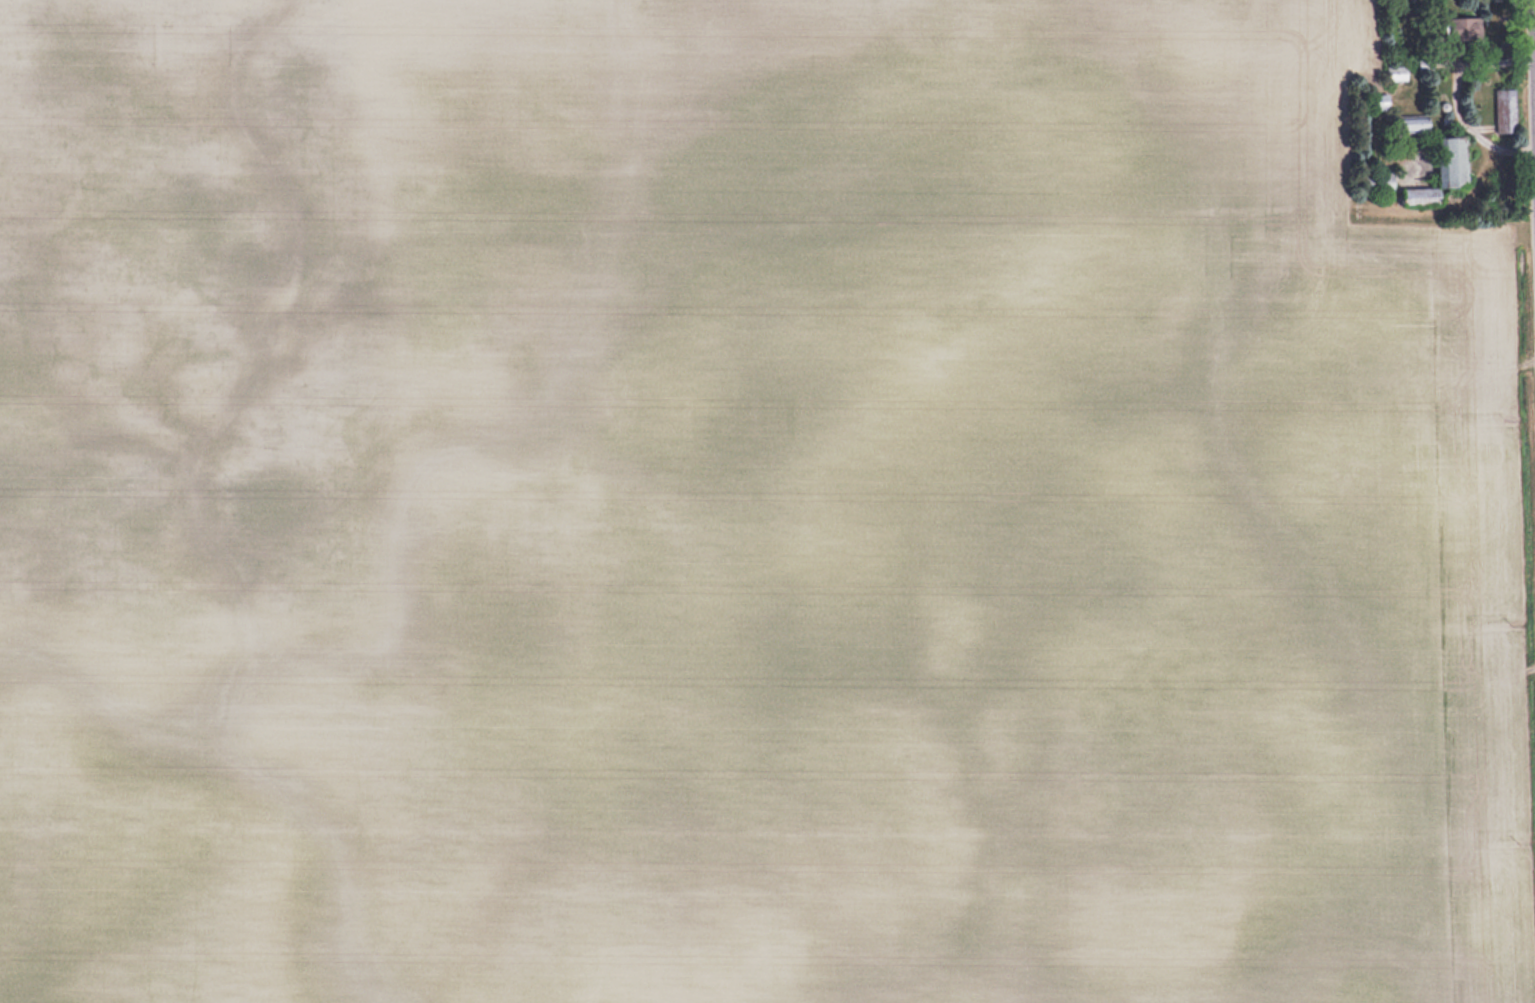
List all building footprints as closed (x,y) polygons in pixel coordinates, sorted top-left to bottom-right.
[(1479,18),(1450,20),(1451,39),(1480,38),(1479,18)] [(1406,80),(1406,66),(1387,66),(1387,80),(1406,80)] [(1515,133),(1515,89),(1496,89),(1496,133),(1515,133)] [(1387,93),(1372,95),(1374,109),(1389,107),(1387,93)] [(1428,132),(1428,114),(1393,114),(1393,132),(1428,132)] [(1440,138),(1441,186),(1467,186),(1466,138),(1440,138)] [(1434,187),(1402,187),(1402,204),(1435,204),(1434,187)]
